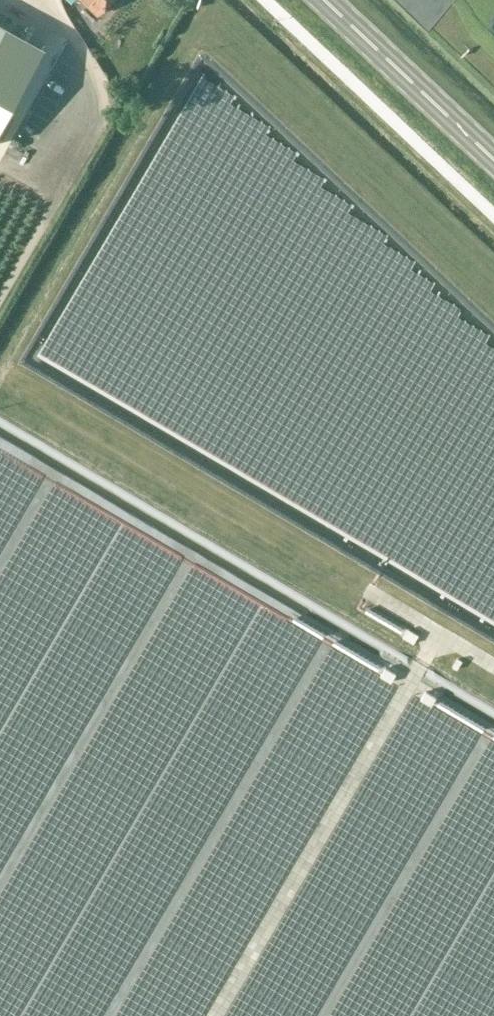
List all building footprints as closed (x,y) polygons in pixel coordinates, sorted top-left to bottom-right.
[(98,14),(110,0),(83,0),(98,14)] [(44,50),(6,29),(0,40),(0,129),(44,50)]
